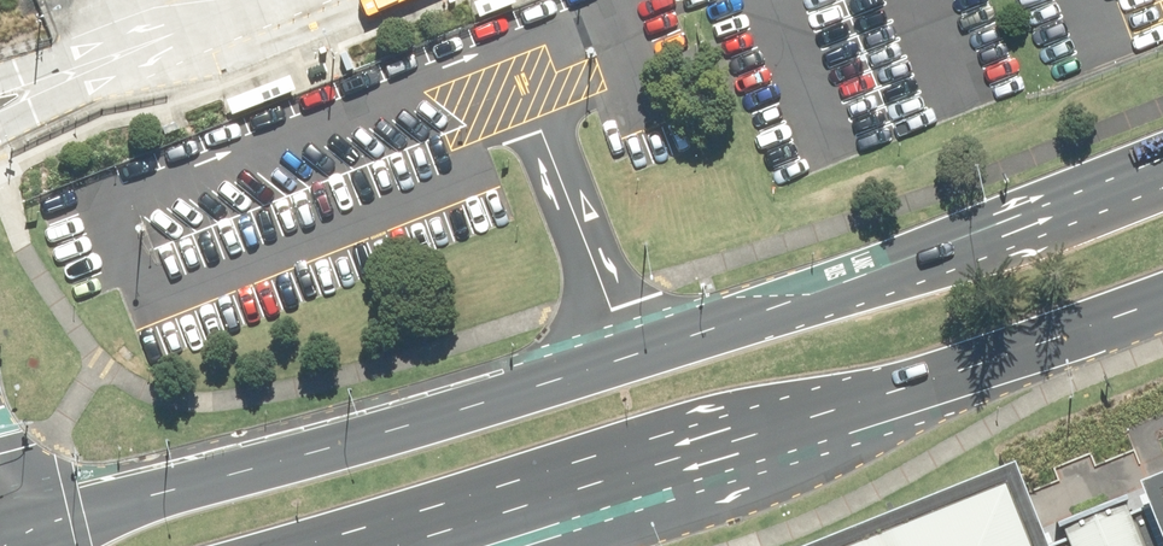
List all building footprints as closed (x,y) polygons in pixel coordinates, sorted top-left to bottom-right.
[(477,2),(483,18),(520,3),(519,0),(483,0),(477,2)] [(292,77),(230,100),(234,113),(297,90),(292,77)] [(1142,470),(1146,493),(1126,504),(1121,485),(1052,515),(1056,528),(1042,534),(1006,452),(776,545),(1162,545),(1162,462),(1142,470)]
